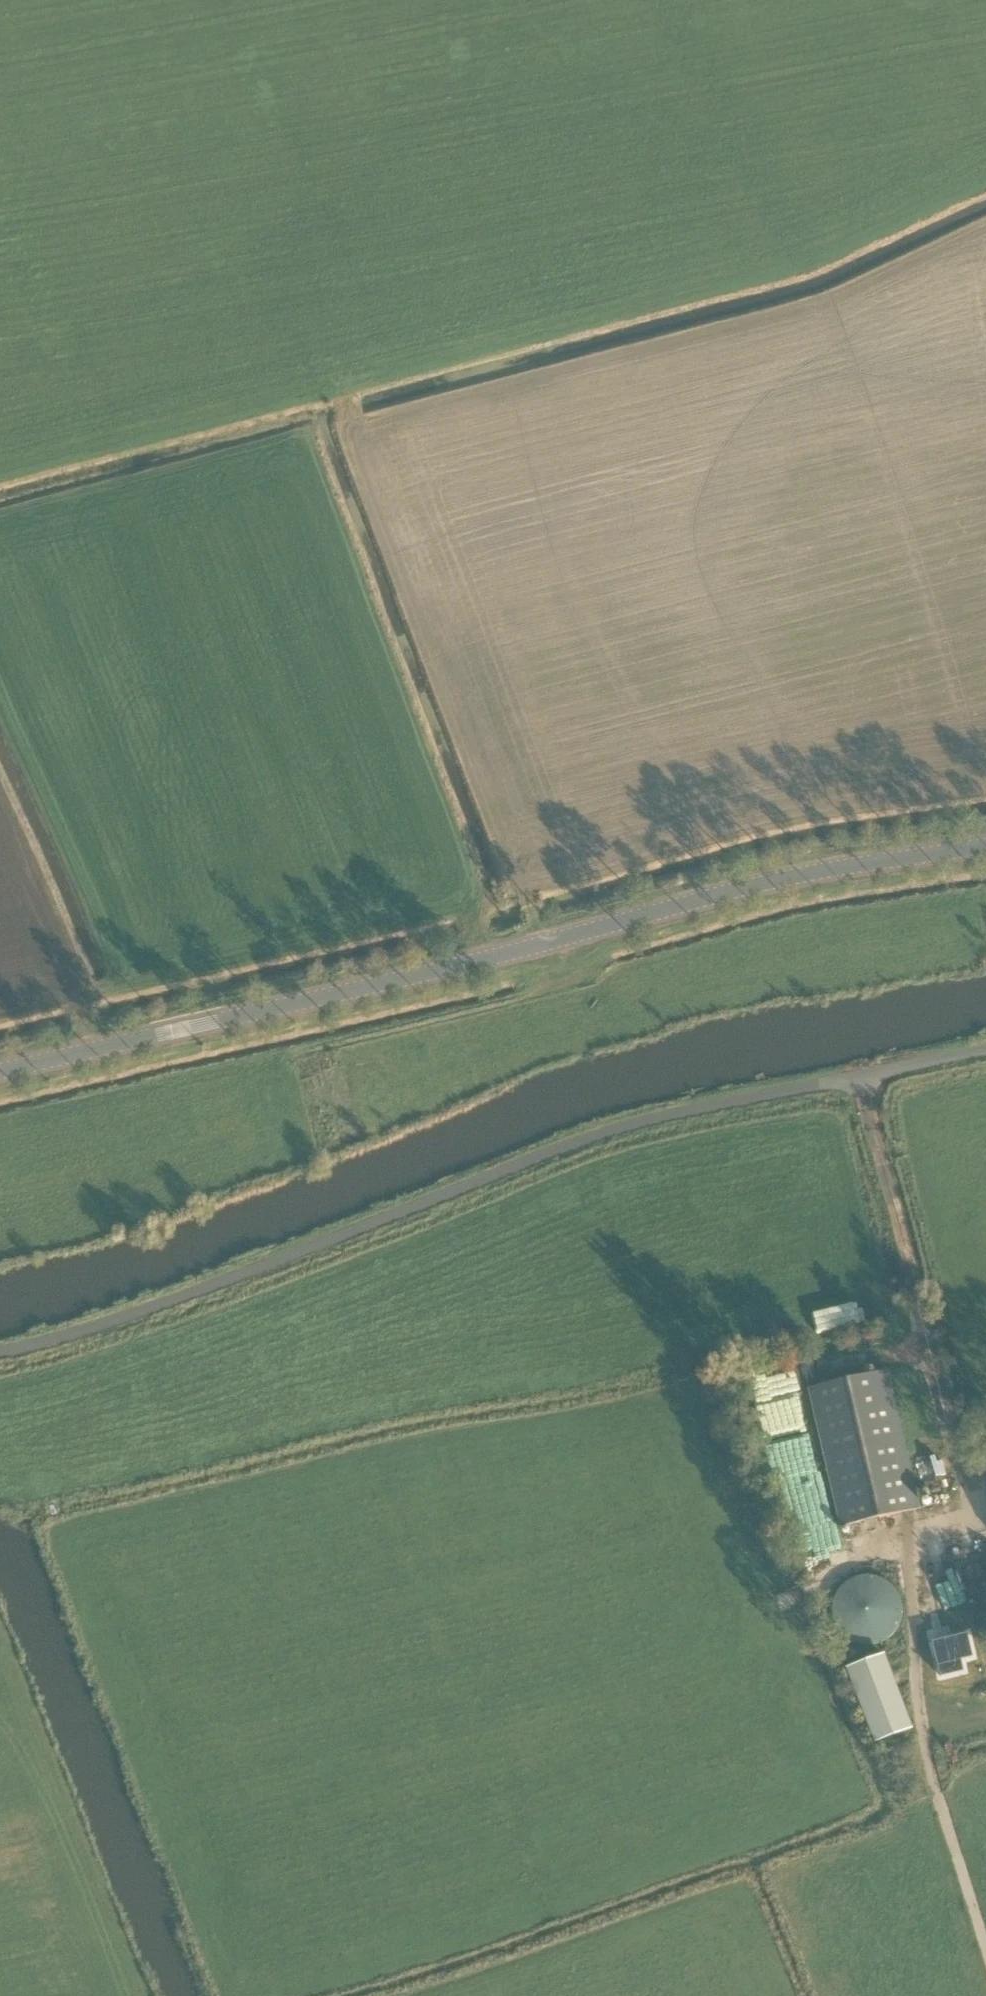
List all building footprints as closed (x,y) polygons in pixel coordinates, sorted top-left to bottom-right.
[(924,1506),(890,1366),(811,1385),(845,1525),(924,1506)] [(963,1586),(953,1588),(946,1549),(929,1552),(939,1609),(966,1605),(963,1586)] [(849,1593),(851,1594),(846,1605),(888,1624),(903,1592),(859,1572),(849,1593)] [(974,1657),(969,1633),(933,1642),(941,1677),(965,1672),(963,1660),(974,1657)] [(875,1740),(910,1727),(883,1652),(847,1664),(875,1740)]
